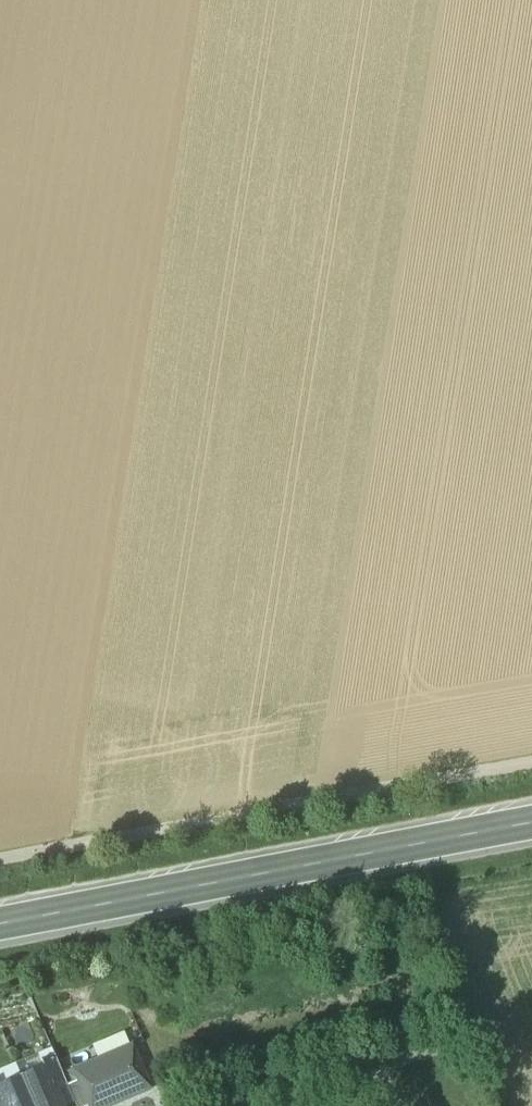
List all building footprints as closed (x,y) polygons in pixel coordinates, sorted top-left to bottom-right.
[(77,1072),(91,1104),(91,1105),(113,1105),(150,1091),(132,1049),(77,1072)] [(67,1085),(56,1057),(42,1062),(46,1070),(47,1070),(55,1090),(67,1085)] [(23,1080),(34,1105),(62,1105),(55,1090),(47,1070),(46,1070),(23,1080)] [(77,1072),(65,1077),(77,1105),(85,1105),(91,1104),(77,1072)] [(5,1105),(34,1105),(23,1080),(0,1090),(0,1093),(5,1105)]
